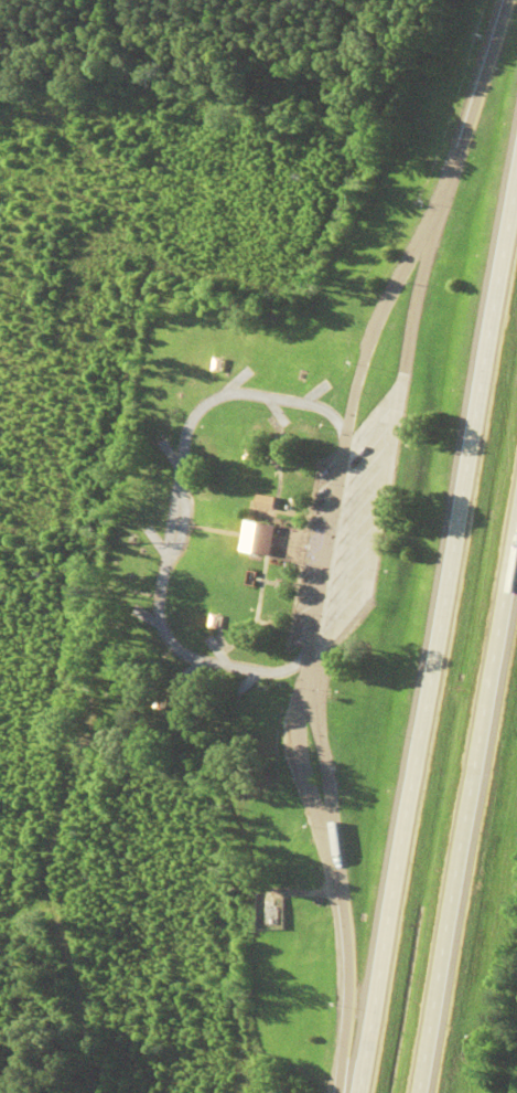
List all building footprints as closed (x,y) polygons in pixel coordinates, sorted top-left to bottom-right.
[(238,550),(268,555),(273,525),(242,520),(238,550)]
